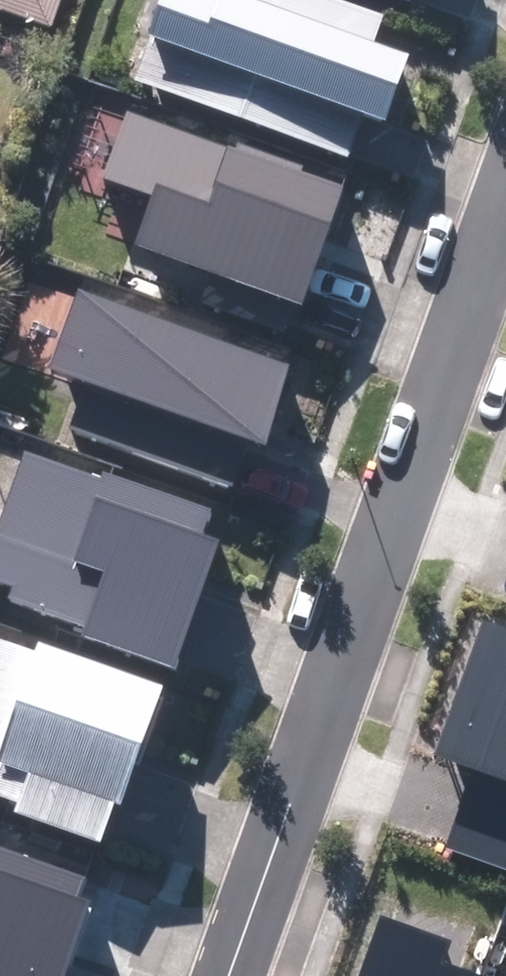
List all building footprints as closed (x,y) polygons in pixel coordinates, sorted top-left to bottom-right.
[(53,18),(59,0),(4,0),(53,18)] [(150,53),(400,133),(426,53),(263,0),(226,0),(226,1),(223,0),(167,0),(150,53)] [(133,242),(320,314),(365,196),(231,144),(225,159),(133,124),(110,184),(149,199),(133,242)] [(295,364),(93,292),(59,389),(260,460),(295,364)] [(92,483),(31,462),(5,541),(0,540),(0,595),(93,626),(110,577),(87,569),(65,562),(92,483)] [(188,672),(231,545),(109,504),(87,569),(110,577),(93,626),(89,639),(188,672)] [(478,616),(428,757),(470,772),(443,847),(505,869),(505,625),(478,616)] [(29,651),(0,641),(0,734),(29,651)] [(178,689),(51,646),(10,764),(37,773),(22,817),(111,847),(126,804),(137,808),(178,689)] [(0,849),(0,975),(74,975),(99,904),(83,899),(90,880),(0,849)] [(439,962),(448,939),(382,916),(360,975),(478,975),(439,962)]
